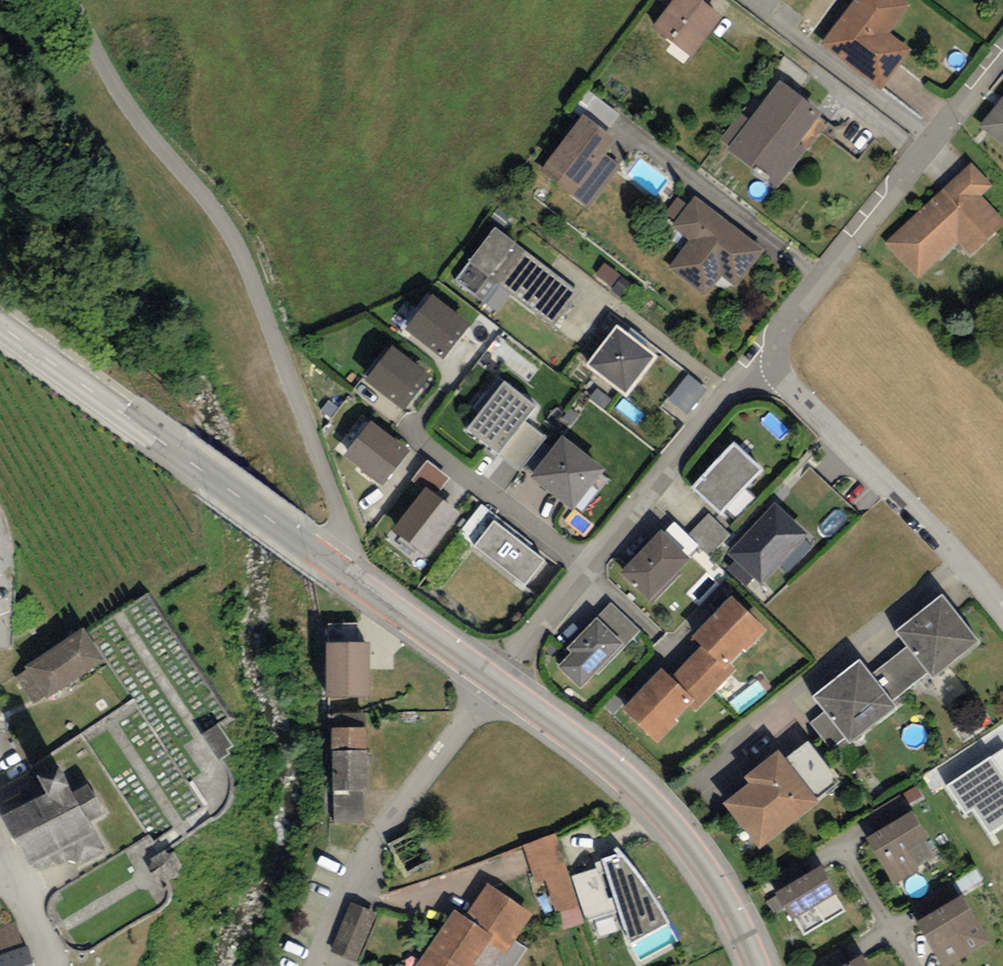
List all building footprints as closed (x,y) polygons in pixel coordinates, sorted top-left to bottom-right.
[(692,61),(722,19),(696,0),(677,0),(653,34),(692,61)] [(820,47),(881,90),(909,54),(887,36),(908,9),(896,0),(856,0),(820,47)] [(780,84),(727,151),(777,191),(807,153),(799,147),(822,117),(780,84)] [(978,129),(1002,149),(1002,98),(978,129)] [(582,118),(539,174),(589,212),(621,169),(606,157),(616,144),(582,118)] [(885,245),(919,281),(959,244),(972,258),(1002,229),(1002,222),(981,198),(991,189),(973,165),(885,245)] [(764,253),(693,199),(671,228),(690,242),(667,271),(705,299),(721,278),(736,290),(764,253)] [(579,296),(494,231),(454,284),(481,304),(495,286),(553,330),(579,296)] [(470,330),(432,301),(406,334),(444,364),(470,330)] [(618,333),(589,369),(625,399),(654,363),(618,333)] [(432,383),(395,352),(366,387),(403,418),(432,383)] [(706,393),(688,378),(669,402),(687,416),(706,393)] [(534,410),(503,385),(466,432),(497,456),(534,410)] [(410,456),(370,425),(343,460),(383,491),(410,456)] [(561,443),(529,481),(573,516),(605,478),(561,443)] [(735,447),(692,492),(721,520),(764,475),(735,447)] [(460,518),(427,492),(393,535),(426,561),(460,518)] [(809,540),(776,509),(728,559),(761,590),(809,540)] [(732,535),(709,513),(686,536),(699,549),(701,547),(711,556),(732,535)] [(545,566),(493,525),(474,550),(525,590),(545,566)] [(662,535),(624,575),(655,604),(693,563),(662,535)] [(943,600),(896,637),(932,682),(979,645),(943,600)] [(732,601),(693,643),(701,652),(724,675),(731,669),(742,655),(746,660),(767,635),(732,601)] [(558,672),(580,693),(624,648),(597,622),(567,653),(572,658),(558,672)] [(33,665),(55,699),(105,667),(83,633),(33,665)] [(326,649),(326,703),(369,703),(369,648),(326,649)] [(701,652),(671,682),(695,707),(690,711),(696,717),(738,676),(731,669),(724,675),(701,652)] [(861,664),(813,702),(849,747),(897,709),(861,664)] [(671,682),(662,674),(622,716),(657,749),(678,728),(676,725),(690,711),(695,707),(671,682)] [(207,737),(223,759),(236,749),(220,728),(207,737)] [(334,733),(335,755),(367,754),(367,732),(334,733)] [(792,758),(824,799),(843,784),(812,743),(792,758)] [(367,754),(335,755),(337,825),(363,824),(363,791),(368,791),(367,754)] [(820,809),(778,756),(744,782),(749,789),(724,809),(760,855),(820,809)] [(8,820),(29,863),(65,846),(72,858),(102,844),(86,813),(99,807),(89,787),(76,794),(63,768),(48,775),(58,795),(8,820)] [(913,817),(867,843),(893,890),(920,875),(917,869),(936,859),(913,817)] [(620,857),(595,865),(596,872),(571,879),(587,925),(620,916),(631,947),(670,929),(653,896),(631,867),(620,857)] [(822,871),(776,900),(793,927),(796,925),(805,941),(848,914),(822,871)] [(488,888),(465,922),(492,940),(488,946),(505,957),(532,919),(488,888)] [(917,926),(938,965),(959,965),(969,961),(967,956),(989,944),(977,921),(974,923),(963,902),(917,926)] [(340,958),(360,965),(378,916),(359,909),(340,958)] [(455,914),(418,965),(473,965),(488,946),(492,940),(465,922),(455,914)] [(0,928),(0,965),(32,965),(26,947),(20,949),(13,924),(0,928)] [(639,960),(663,951),(658,937),(634,946),(639,960)]
